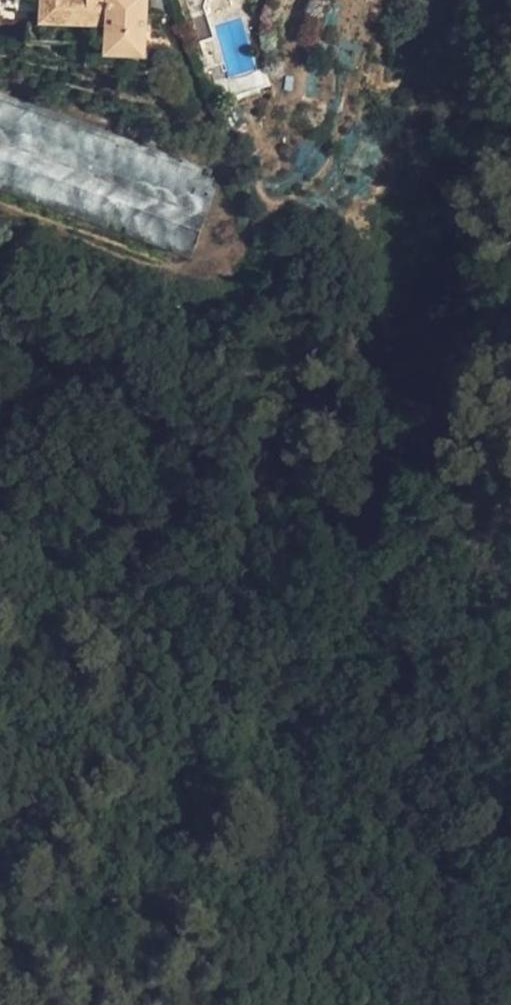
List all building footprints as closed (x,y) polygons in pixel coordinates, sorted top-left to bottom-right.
[(42,22),(87,23),(107,24),(108,0),(43,0),(42,22)] [(107,24),(106,54),(130,55),(146,56),(148,0),(108,0),(107,24)] [(192,20),(203,17),(207,16),(204,6),(206,0),(186,0),(192,20)] [(203,17),(192,20),(195,33),(207,30),(203,17)] [(106,54),(107,24),(87,23),(86,65),(106,66),(106,54)] [(207,30),(195,33),(198,42),(209,39),(207,30)] [(130,55),(106,54),(106,66),(129,67),(130,55)] [(0,94),(0,142),(206,216),(217,188),(209,154),(104,116),(101,122),(45,103),(42,109),(0,94)] [(0,142),(0,189),(191,257),(206,216),(0,142)]
